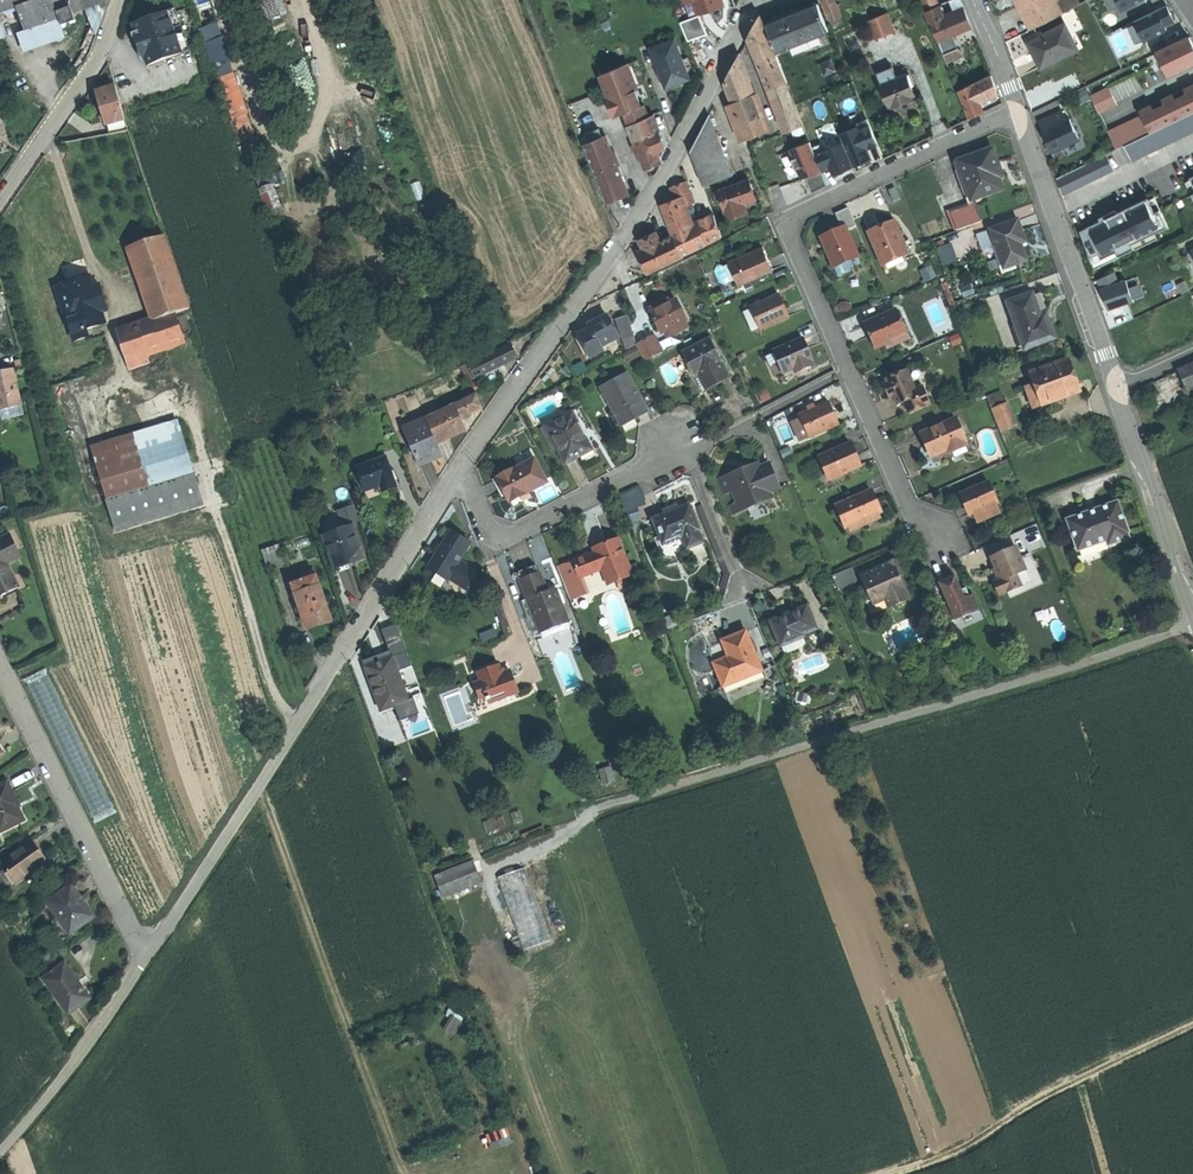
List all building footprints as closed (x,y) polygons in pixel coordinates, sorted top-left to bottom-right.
[(15,8),(22,31),(57,22),(51,0),(0,0),(0,12),(15,8)] [(57,22),(67,19),(66,15),(99,4),(98,0),(51,0),(57,22)] [(99,4),(103,14),(107,0),(98,0),(99,4)] [(261,4),(267,20),(268,20),(284,14),(279,0),(259,0),(261,4)] [(699,14),(711,9),(724,5),(722,0),(694,0),(699,14)] [(824,11),(835,6),(832,0),(819,0),(824,11)] [(927,11),(940,5),(938,0),(922,0),(927,11)] [(1035,27),(1061,14),(1054,1),(1053,0),(1020,0),(1035,27)] [(1054,1),(1061,14),(1081,3),(1079,0),(1056,0),(1054,1)] [(963,1),(953,5),(957,15),(966,12),(967,11),(963,1)] [(792,13),(766,24),(776,51),(829,30),(818,3),(792,13)] [(1139,44),(1174,29),(1172,23),(1181,20),(1174,4),(1130,23),(1139,44)] [(940,5),(927,11),(932,25),(946,20),(940,5)] [(835,6),(824,11),(828,21),(839,17),(835,6)] [(174,8),(132,23),(135,32),(144,28),(147,37),(135,41),(141,57),(144,57),(147,65),(189,50),(174,8)] [(946,20),(932,25),(939,41),(954,35),(972,27),(969,19),(966,12),(957,15),(946,20)] [(703,13),(684,21),(692,40),(710,32),(703,13)] [(284,14),(268,20),(280,52),(297,46),(284,14)] [(876,39),(895,31),(888,14),(869,21),(876,39)] [(755,26),(749,37),(762,71),(763,71),(780,64),(761,15),(755,26)] [(1065,24),(1028,43),(1034,55),(1040,68),(1078,49),(1065,24)] [(135,32),(132,33),(135,41),(147,37),(144,28),(135,32)] [(954,35),(939,41),(944,55),(960,49),(954,35)] [(1160,51),(1171,74),(1192,63),(1192,40),(1191,36),(1160,51)] [(220,38),(204,44),(213,68),(229,62),(220,38)] [(674,40),(651,49),(665,87),(677,83),(689,78),(685,68),(681,59),(674,40)] [(960,49),(944,55),(947,61),(962,55),(960,49)] [(189,50),(147,65),(147,66),(190,51),(189,50)] [(688,57),(681,59),(685,68),(691,65),(688,57)] [(736,60),(724,83),(732,102),(750,95),(736,60)] [(631,61),(601,73),(618,115),(628,111),(632,123),(645,118),(646,117),(649,116),(647,110),(645,104),(642,105),(635,86),(638,85),(631,61)] [(780,64),(763,71),(770,88),(786,82),(780,64)] [(892,105),(894,104),(895,107),(906,103),(915,99),(914,96),(917,95),(912,82),(908,75),(884,84),(892,105)] [(973,84),(967,86),(972,101),(978,98),(997,89),(994,82),(991,76),(973,84)] [(786,82),(770,88),(787,130),(804,124),(787,81),(786,82)] [(115,86),(96,91),(102,112),(121,107),(115,86)] [(967,86),(959,90),(970,119),(984,112),(978,98),(972,101),(967,86)] [(1098,112),(1115,104),(1107,87),(1090,95),(1098,112)] [(1139,116),(1148,134),(1155,131),(1192,112),(1192,90),(1139,116)] [(750,95),(732,102),(745,139),(764,131),(750,95)] [(121,107),(102,112),(103,117),(108,115),(110,123),(107,124),(110,133),(127,130),(121,107)] [(1076,141),(1061,110),(1037,122),(1053,156),(1063,152),(1061,148),(1076,141)] [(1155,131),(1148,134),(1123,145),(1130,161),(1192,131),(1192,112),(1155,131)] [(649,116),(646,117),(652,133),(660,131),(653,114),(649,116)] [(1148,134),(1139,116),(1106,131),(1115,149),(1123,145),(1148,134)] [(709,117),(691,151),(703,184),(730,174),(709,117)] [(645,118),(632,123),(638,138),(650,133),(645,118)] [(632,123),(628,125),(634,139),(638,138),(632,123)] [(660,131),(652,133),(660,155),(665,147),(660,131)] [(638,138),(634,139),(636,144),(641,157),(646,168),(661,162),(651,133),(650,133),(638,138)] [(604,135),(583,144),(605,202),(627,193),(604,135)] [(797,167),(801,177),(805,175),(812,193),(827,185),(821,171),(810,143),(791,150),(794,159),(793,160),(796,168),(797,167)] [(636,144),(633,146),(638,159),(641,157),(636,144)] [(993,149),(958,162),(972,203),(977,202),(983,200),(981,197),(1002,189),(999,176),(1002,175),(998,162),(993,149)] [(1058,179),(1064,196),(1115,171),(1107,155),(1058,179)] [(747,180),(717,191),(727,218),(746,211),(743,203),(742,201),(743,198),(754,195),(747,180)] [(686,182),(671,187),(675,199),(682,197),(685,205),(693,202),(686,182)] [(277,184),(263,187),(269,212),(283,209),(277,184)] [(896,187),(887,191),(892,204),(901,201),(896,187)] [(669,202),(662,204),(672,232),(686,227),(692,224),(692,223),(685,205),(682,197),(675,199),(669,202)] [(1149,198),(1088,228),(1103,259),(1117,252),(1120,256),(1136,249),(1134,244),(1170,226),(1161,210),(1156,212),(1149,198)] [(977,202),(972,203),(963,206),(969,225),(982,220),(977,202)] [(963,206),(959,207),(965,226),(969,225),(963,206)] [(846,207),(840,210),(843,217),(845,216),(848,222),(852,221),(846,207)] [(965,226),(959,207),(950,211),(957,230),(965,226)] [(713,214),(697,221),(705,244),(721,236),(713,214)] [(1018,219),(991,230),(1004,270),(1025,262),(1019,245),(1026,241),(1023,231),(1018,219)] [(898,220),(872,232),(886,266),(889,264),(910,255),(910,254),(900,232),(903,230),(901,225),(898,220)] [(697,221),(692,223),(692,224),(686,227),(688,230),(674,237),(683,255),(705,244),(697,221)] [(845,225),(822,235),(825,244),(822,245),(826,256),(830,267),(858,255),(845,225)] [(686,227),(672,232),(674,235),(674,237),(688,230),(686,227)] [(1094,263),(1103,259),(1088,228),(1082,231),(1094,263)] [(162,232),(127,244),(151,318),(174,310),(187,305),(162,232)] [(649,236),(642,239),(646,248),(643,250),(638,252),(648,272),(683,255),(674,237),(674,235),(660,242),(655,233),(649,236)] [(954,243),(946,245),(950,262),(959,259),(954,243)] [(765,246),(732,261),(741,282),(774,268),(769,257),(765,246)] [(695,255),(662,270),(668,284),(684,275),(700,267),(695,255)] [(858,255),(830,267),(833,273),(860,260),(858,255)] [(910,255),(889,264),(892,270),(912,260),(910,255)] [(700,267),(684,275),(690,286),(705,278),(700,267)] [(1109,309),(1142,300),(1135,277),(1122,280),(1120,272),(1100,277),(1109,309)] [(77,279),(62,285),(62,287),(59,288),(64,304),(61,304),(65,319),(68,318),(75,337),(87,333),(84,325),(102,319),(100,309),(108,306),(100,282),(94,284),(91,274),(86,276),(86,273),(81,275),(77,276),(77,279)] [(1034,293),(1009,302),(1025,349),(1056,337),(1052,325),(1047,312),(1041,314),(1034,293)] [(782,294),(753,306),(762,328),(790,316),(786,305),(782,294)] [(670,298),(661,303),(662,307),(672,302),(670,298)] [(658,309),(653,311),(663,330),(668,328),(673,325),(686,318),(687,317),(678,299),(672,302),(662,307),(658,309)] [(187,305),(174,310),(183,339),(197,334),(187,305)] [(898,309),(868,322),(873,334),(878,345),(887,341),(908,331),(898,309)] [(151,318),(117,329),(126,359),(145,352),(183,339),(174,310),(151,318)] [(610,315),(591,324),(593,329),(582,334),(592,357),(605,351),(602,345),(620,336),(610,315)] [(686,318),(673,325),(676,332),(690,325),(686,318)] [(631,321),(619,324),(623,340),(635,337),(631,321)] [(673,325),(668,328),(671,335),(676,332),(673,325)] [(908,331),(887,341),(890,347),(911,337),(908,331)] [(656,335),(638,345),(646,361),(664,352),(656,335)] [(635,337),(623,340),(625,348),(637,344),(635,337)] [(711,338),(684,353),(694,372),(697,370),(707,389),(718,383),(730,377),(711,338)] [(805,338),(779,350),(788,371),(795,368),(796,370),(812,363),(811,362),(814,360),(810,349),(805,338)] [(513,343),(489,355),(495,368),(507,362),(519,356),(513,343)] [(779,350),(775,351),(784,373),(788,371),(779,350)] [(145,352),(126,359),(129,366),(147,360),(145,352)] [(489,355),(472,364),(477,376),(495,368),(489,355)] [(1070,359),(1035,371),(1038,383),(1045,404),(1070,395),(1068,389),(1078,385),(1074,373),(1070,359)] [(0,366),(0,406),(3,405),(21,401),(12,363),(0,366)] [(812,363),(796,370),(798,374),(813,367),(812,363)] [(472,364),(464,368),(470,380),(477,376),(472,364)] [(1147,387),(1160,419),(1192,403),(1188,390),(1192,388),(1192,366),(1147,387)] [(906,367),(885,376),(886,380),(888,384),(884,387),(886,392),(888,397),(893,395),(897,403),(901,401),(917,394),(914,388),(906,367)] [(697,370),(694,372),(703,391),(707,389),(697,370)] [(627,375),(605,386),(617,408),(614,410),(621,424),(636,416),(636,418),(643,414),(649,411),(642,397),(640,398),(627,375)] [(480,381),(474,384),(478,391),(483,389),(480,381)] [(1038,383),(1031,386),(1038,407),(1045,404),(1038,383)] [(923,384),(914,388),(917,394),(901,401),(907,415),(931,404),(923,384)] [(1070,395),(1080,391),(1078,385),(1068,389),(1070,395)] [(1003,392),(987,398),(990,404),(992,409),(1003,404),(1011,425),(1015,423),(1003,392)] [(478,395),(457,405),(463,420),(469,417),(475,415),(473,412),(483,407),(478,395)] [(21,401),(3,405),(5,417),(15,414),(24,412),(21,401)] [(833,402),(804,412),(805,417),(811,434),(840,424),(836,413),(833,402)] [(1003,404),(992,409),(1000,429),(1011,425),(1003,404)] [(428,419),(406,428),(422,467),(432,462),(445,456),(440,444),(468,431),(463,420),(457,405),(428,419)] [(571,413),(549,424),(550,425),(551,428),(561,447),(559,448),(567,464),(574,460),(581,456),(580,455),(593,448),(586,434),(583,435),(571,413)] [(956,416),(925,429),(929,441),(925,443),(928,449),(930,456),(947,449),(945,444),(955,440),(964,436),(956,416)] [(805,417),(796,420),(802,438),(811,434),(805,417)] [(89,446),(106,497),(191,469),(175,418),(89,446)] [(551,428),(544,432),(554,451),(559,448),(561,447),(551,428)] [(853,440),(823,454),(833,476),(863,463),(858,451),(853,440)] [(945,444),(947,449),(956,444),(955,440),(945,444)] [(387,459),(359,469),(366,491),(383,486),(384,490),(390,487),(396,485),(387,459)] [(510,470),(498,476),(508,494),(509,493),(513,500),(531,490),(539,486),(548,481),(536,459),(511,472),(510,470)] [(742,469),(724,476),(728,488),(733,486),(740,483),(749,506),(773,497),(770,490),(781,485),(771,460),(761,464),(760,462),(742,469)] [(200,495),(191,469),(106,497),(114,522),(200,495)] [(989,480),(965,491),(970,502),(975,512),(976,512),(998,500),(989,480)] [(740,483),(733,486),(742,509),(749,506),(740,483)] [(875,488),(840,505),(850,526),(852,525),(883,511),(884,510),(879,499),(875,488)] [(531,490),(513,500),(516,506),(534,496),(531,490)] [(998,500),(976,512),(979,520),(1002,509),(998,500)] [(1084,513),(1069,519),(1079,550),(1108,539),(1109,543),(1129,535),(1128,532),(1131,531),(1125,515),(1120,500),(1105,505),(1104,508),(1090,514),(1084,513)] [(635,506),(626,510),(631,525),(640,521),(635,506)] [(670,515),(655,521),(665,547),(684,538),(688,550),(698,547),(693,533),(695,532),(686,508),(670,515)] [(883,511),(852,525),(854,529),(885,515),(883,511)] [(339,531),(326,535),(336,566),(350,561),(365,556),(355,525),(346,528),(345,524),(338,526),(339,531)] [(1024,552),(1046,542),(1038,524),(1015,534),(1024,552)] [(0,535),(0,592),(13,586),(3,563),(15,557),(5,533),(0,535)] [(595,552),(576,560),(582,577),(601,569),(606,583),(617,579),(633,574),(630,565),(619,536),(606,542),(593,547),(595,552)] [(278,541),(261,546),(267,564),(283,559),(278,541)] [(1017,547),(993,556),(1002,579),(998,581),(994,582),(998,595),(1021,586),(1016,573),(1026,569),(1017,547)] [(456,568),(437,556),(426,576),(415,596),(433,607),(456,568)] [(888,566),(863,577),(876,608),(889,602),(896,598),(900,608),(915,602),(911,591),(913,591),(909,582),(903,584),(900,577),(910,573),(907,565),(904,557),(887,564),(888,566)] [(576,560),(559,567),(567,588),(583,580),(582,577),(576,560)] [(638,562),(630,565),(633,574),(633,573),(640,570),(638,562)] [(856,567),(835,574),(840,589),(860,581),(856,567)] [(532,575),(522,578),(529,597),(533,607),(535,612),(541,629),(569,618),(559,589),(549,592),(541,571),(532,575)] [(636,581),(633,573),(633,574),(617,579),(620,587),(636,581)] [(316,575),(293,583),(308,629),(319,625),(330,621),(316,575)] [(948,579),(940,583),(948,601),(939,605),(948,624),(981,610),(974,595),(970,596),(967,588),(962,590),(956,576),(948,579)] [(583,580),(567,588),(572,602),(588,595),(583,580)] [(529,597),(524,600),(528,609),(533,607),(529,597)] [(896,598),(889,602),(892,611),(900,608),(896,598)] [(791,615),(774,623),(783,648),(805,638),(804,635),(817,629),(809,608),(791,615)] [(569,618),(541,629),(544,636),(572,625),(569,618)] [(735,636),(723,641),(728,657),(713,663),(722,689),(764,673),(748,632),(735,636)] [(394,654),(400,670),(408,667),(402,652),(394,654)] [(388,657),(367,664),(383,708),(410,698),(400,670),(394,654),(388,657)] [(492,670),(480,674),(482,682),(477,684),(482,700),(487,698),(492,696),(494,702),(518,694),(512,673),(502,676),(500,668),(492,670)] [(50,674),(27,685),(95,817),(118,806),(50,674)] [(0,786),(0,832),(23,821),(20,813),(16,806),(18,805),(6,783),(0,786)] [(35,839),(2,862),(16,883),(48,860),(42,849),(35,839)] [(438,873),(447,897),(485,882),(476,858),(438,873)] [(529,866),(500,875),(524,949),(552,940),(529,866)] [(70,884),(46,903),(68,936),(89,920),(79,905),(82,902),(76,893),(70,884)] [(92,917),(82,902),(79,905),(89,920),(92,917)] [(64,964),(44,980),(70,1013),(88,998),(79,985),(80,984),(72,974),(64,964)] [(446,1026),(455,1033),(465,1021),(456,1014),(446,1026)]
